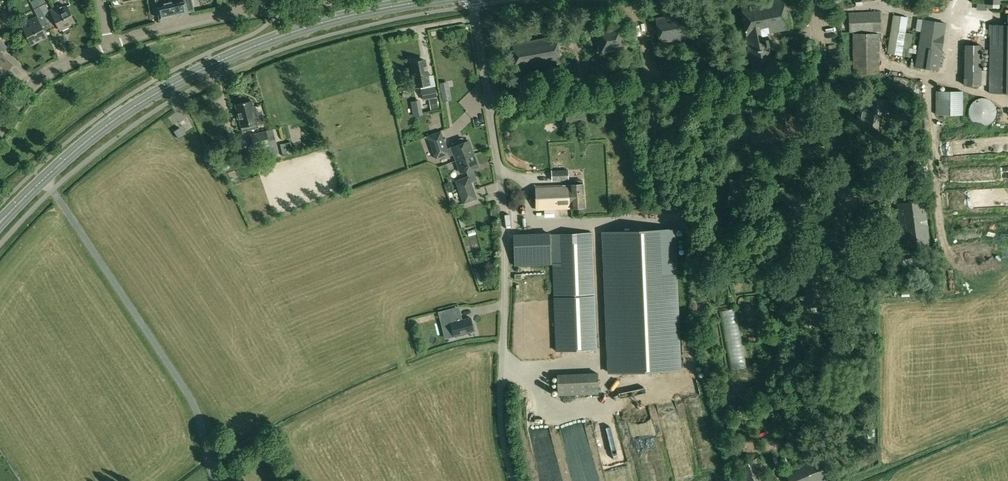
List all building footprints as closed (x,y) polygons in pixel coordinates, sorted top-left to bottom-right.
[(23,27),(32,44),(47,37),(44,31),(41,25),(48,22),(37,1),(39,0),(34,0),(30,2),(34,9),(38,16),(29,21),(31,24),(23,27)] [(37,1),(48,22),(55,18),(58,23),(61,30),(75,23),(66,6),(59,9),(58,6),(49,11),(45,3),(43,0),(40,0),(39,0),(37,1)] [(157,7),(157,8),(159,19),(188,13),(188,12),(194,11),(191,0),(156,0),(157,7)] [(740,3),(753,72),(778,67),(776,56),(772,57),(767,33),(788,29),(783,0),(778,0),(753,4),(752,1),(740,3)] [(985,3),(986,3),(986,8),(992,8),(992,3),(999,4),(1000,0),(985,0),(985,3)] [(880,12),(848,13),(849,33),(881,32),(880,12)] [(681,14),(656,18),(660,44),(685,39),(681,14)] [(893,15),(888,53),(909,57),(913,34),(906,33),(908,18),(893,15)] [(921,32),(916,67),(937,71),(940,52),(941,52),(944,35),(943,35),(945,23),(923,20),(921,32)] [(622,25),(595,29),(600,54),(626,50),(622,25)] [(989,93),(1007,94),(1007,25),(989,25),(988,36),(990,36),(989,93)] [(853,34),(853,73),(858,74),(879,74),(879,34),(853,34)] [(556,36),(513,44),(517,69),(561,62),(556,36)] [(965,45),(963,86),(981,86),(982,45),(965,45)] [(681,47),(661,51),(662,57),(682,53),(681,47)] [(793,51),(787,51),(790,65),(795,64),(793,51)] [(615,59),(601,62),(602,68),(616,65),(615,59)] [(425,60),(412,62),(415,78),(417,87),(421,86),(423,100),(430,98),(435,98),(437,97),(435,87),(429,88),(429,85),(429,84),(427,76),(428,76),(425,60)] [(8,69),(0,61),(0,77),(8,69)] [(562,69),(548,71),(549,77),(563,75),(562,69)] [(538,73),(518,77),(519,83),(539,79),(538,73)] [(890,75),(888,86),(914,91),(916,81),(890,75)] [(449,86),(440,88),(441,95),(450,94),(449,86)] [(939,91),(939,115),(962,115),(962,91),(939,91)] [(857,115),(855,121),(858,122),(857,127),(885,133),(891,101),(864,96),(860,116),(857,115)] [(437,98),(429,100),(431,109),(439,108),(437,98)] [(970,108),(969,111),(969,114),(970,117),(971,120),(974,122),(976,124),(980,125),(983,126),(986,125),(989,124),(992,122),(994,119),(995,116),(996,113),(996,110),(995,107),(993,104),(991,102),(988,100),(985,99),(982,99),(979,99),(976,100),(973,102),(971,105),(970,108)] [(251,101),(236,105),(243,132),(258,128),(255,116),(257,116),(255,107),(253,107),(251,101)] [(180,128),(174,131),(179,139),(184,135),(180,128)] [(266,131),(251,134),(254,149),(270,145),(270,146),(256,150),(257,155),(258,155),(271,152),(273,154),(278,153),(272,130),(266,131)] [(430,135),(427,136),(436,159),(449,154),(447,149),(441,131),(430,135)] [(452,147),(447,149),(449,154),(450,155),(454,154),(461,173),(467,171),(469,176),(455,181),(464,204),(477,199),(471,183),(477,180),(473,168),(478,166),(469,141),(465,142),(463,138),(454,141),(456,145),(452,147)] [(250,149),(239,152),(242,163),(253,160),(250,149)] [(568,170),(551,170),(551,173),(552,179),(552,181),(568,180),(568,175),(568,170)] [(568,185),(535,187),(536,209),(570,208),(584,207),(583,180),(576,181),(576,185),(568,186),(568,185)] [(769,194),(763,195),(766,215),(772,214),(769,194)] [(924,200),(897,203),(903,248),(930,245),(924,200)] [(673,229),(603,232),(609,373),(679,370),(674,253),(673,229)] [(550,233),(513,234),(514,266),(551,265),(550,233)] [(592,233),(552,234),(554,299),(594,298),(592,233)] [(479,272),(475,273),(479,285),(483,284),(479,272)] [(594,298),(554,299),(556,351),(596,349),(594,298)] [(454,308),(441,311),(443,318),(445,324),(450,323),(454,336),(474,331),(471,317),(458,321),(456,315),(454,308)] [(735,308),(720,311),(731,370),(746,367),(735,308)] [(597,373),(557,375),(558,395),(598,393),(597,373)] [(737,466),(743,480),(767,480),(763,470),(759,461),(758,458),(737,466)] [(765,458),(759,461),(763,470),(769,468),(765,458)] [(785,471),(789,480),(820,480),(826,479),(818,458),(785,471)]
